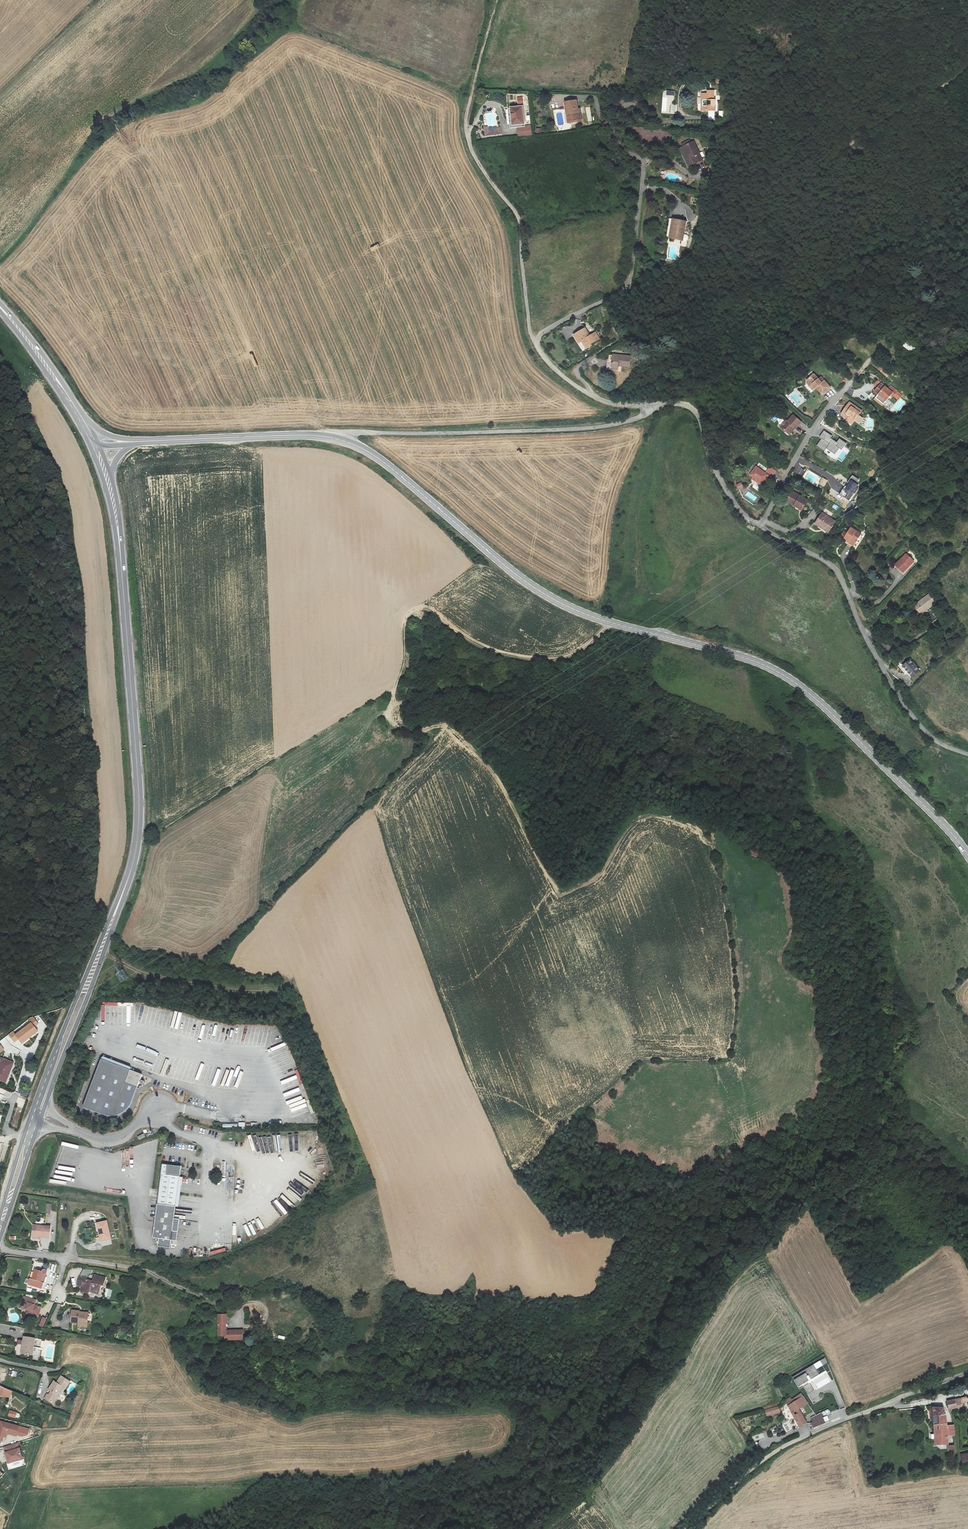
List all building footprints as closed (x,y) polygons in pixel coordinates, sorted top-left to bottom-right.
[(713,91),(707,91),(707,93),(702,93),(703,98),(701,98),(701,105),(702,105),(703,111),(716,111),(716,100),(713,100),(713,91)] [(509,95),(509,106),(524,105),(523,97),(518,97),(518,94),(509,95)] [(576,100),(565,102),(567,114),(568,113),(570,122),(581,120),(579,109),(577,109),(576,100)] [(523,107),(508,108),(510,127),(525,126),(523,107)] [(517,127),(518,136),(531,134),(530,126),(517,127)] [(488,127),(484,128),(485,136),(501,133),(501,128),(498,128),(498,132),(488,133),(488,127)] [(639,140),(657,140),(657,130),(639,130),(639,140)] [(682,145),(678,147),(688,167),(703,160),(693,141),(690,142),(689,139),(681,143),(682,145)] [(668,237),(683,240),(686,221),(671,219),(668,237)] [(590,336),(585,328),(573,335),(583,351),(592,345),(591,344),(599,339),(596,332),(590,336)] [(911,352),(916,347),(908,340),(903,345),(911,352)] [(607,360),(607,367),(623,369),(623,365),(630,366),(631,356),(615,355),(614,360),(607,360)] [(813,390),(816,388),(822,394),(830,388),(820,377),(818,378),(813,374),(807,379),(807,383),(813,390)] [(882,406),(890,396),(892,397),(893,396),(898,400),(902,395),(897,390),(891,385),(888,388),(878,380),(874,385),(877,387),(873,392),(878,395),(874,399),(882,406)] [(861,410),(848,401),(840,413),(842,414),(841,416),(851,424),(861,410)] [(790,435),(794,430),(793,429),(794,428),(795,429),(801,422),(792,415),(787,422),(785,421),(780,427),(790,435)] [(832,436),(824,431),(820,437),(822,438),(817,446),(825,451),(827,448),(835,453),(839,448),(842,450),(846,443),(839,438),(837,442),(831,438),(832,436)] [(749,474),(763,485),(769,476),(771,478),(776,471),(770,467),(765,473),(756,466),(749,474)] [(853,475),(840,493),(849,500),(859,488),(857,487),(859,484),(857,483),(860,480),(853,475)] [(824,486),(827,481),(822,478),(819,484),(824,486)] [(792,491),(786,501),(802,510),(808,499),(792,491)] [(818,526),(828,532),(835,521),(822,512),(816,522),(819,524),(818,526)] [(852,526),(848,533),(844,530),(841,536),(848,540),(846,542),(855,547),(863,532),(852,526)] [(896,564),(903,572),(914,561),(906,553),(896,564)] [(914,605),(921,614),(927,610),(927,611),(938,603),(932,597),(934,595),(931,592),(914,605)] [(910,660),(903,666),(912,676),(919,670),(910,660)] [(917,665),(923,672),(927,668),(921,661),(917,665)] [(37,1031),(34,1027),(38,1023),(33,1017),(30,1018),(28,1020),(30,1022),(15,1034),(13,1032),(9,1035),(14,1042),(18,1039),(22,1044),(37,1031)] [(13,1063),(2,1058),(0,1062),(0,1079),(5,1081),(13,1063)] [(142,1077),(101,1061),(84,1106),(105,1114),(107,1115),(110,1116),(112,1116),(115,1116),(118,1115),(120,1114),(123,1113),(125,1112),(127,1110),(129,1108),(131,1105),(142,1077)] [(163,1164),(158,1205),(153,1238),(160,1239),(159,1246),(172,1248),(173,1240),(178,1241),(179,1232),(174,1231),(179,1184),(183,1185),(183,1177),(180,1177),(182,1167),(163,1164)] [(96,1222),(101,1241),(110,1239),(106,1220),(96,1222)] [(33,1224),(31,1238),(39,1239),(39,1237),(49,1238),(51,1227),(33,1224)] [(33,1268),(28,1285),(42,1289),(47,1273),(47,1270),(46,1269),(44,1269),(42,1271),(33,1268)] [(80,1276),(78,1283),(83,1285),(81,1291),(90,1293),(90,1291),(94,1292),(100,1289),(101,1284),(104,1285),(106,1276),(95,1274),(94,1280),(80,1276)] [(22,1306),(28,1308),(27,1313),(38,1316),(41,1306),(34,1304),(35,1299),(25,1296),(22,1306)] [(73,1310),(72,1323),(80,1323),(79,1325),(88,1326),(88,1319),(86,1319),(86,1313),(80,1312),(81,1311),(73,1310)] [(218,1315),(219,1336),(226,1336),(226,1340),(243,1340),(243,1330),(227,1330),(227,1315),(218,1315)] [(42,1316),(39,1326),(44,1328),(47,1318),(42,1316)] [(24,1337),(23,1341),(18,1340),(17,1344),(22,1345),(21,1353),(30,1355),(33,1338),(24,1337)] [(35,1347),(32,1360),(39,1361),(42,1348),(35,1347)] [(816,1370),(827,1363),(825,1358),(792,1377),(798,1387),(819,1374),(816,1370)] [(44,1398),(54,1405),(56,1401),(52,1398),(54,1394),(57,1395),(62,1387),(65,1389),(70,1382),(61,1376),(56,1382),(54,1381),(48,1389),(51,1391),(48,1395),(47,1394),(44,1398)] [(11,1397),(12,1391),(0,1387),(0,1395),(11,1397)] [(785,1401),(799,1426),(806,1422),(799,1408),(807,1403),(801,1393),(792,1400),(790,1397),(785,1401)] [(947,1401),(949,1410),(962,1407),(961,1404),(967,1402),(967,1404),(967,1398),(966,1397),(947,1401)] [(765,1410),(767,1416),(780,1412),(779,1406),(765,1410)] [(947,1435),(947,1426),(945,1415),(943,1407),(933,1407),(934,1433),(934,1444),(948,1444),(947,1435)] [(813,1428),(825,1422),(821,1413),(811,1418),(813,1422),(811,1423),(813,1428)] [(0,1421),(0,1440),(2,1440),(3,1437),(5,1437),(6,1433),(16,1436),(16,1435),(22,1436),(27,1434),(28,1428),(0,1421)] [(17,1443),(4,1447),(9,1463),(22,1459),(17,1443)] [(954,1445),(947,1446),(947,1456),(955,1455),(954,1445)]
